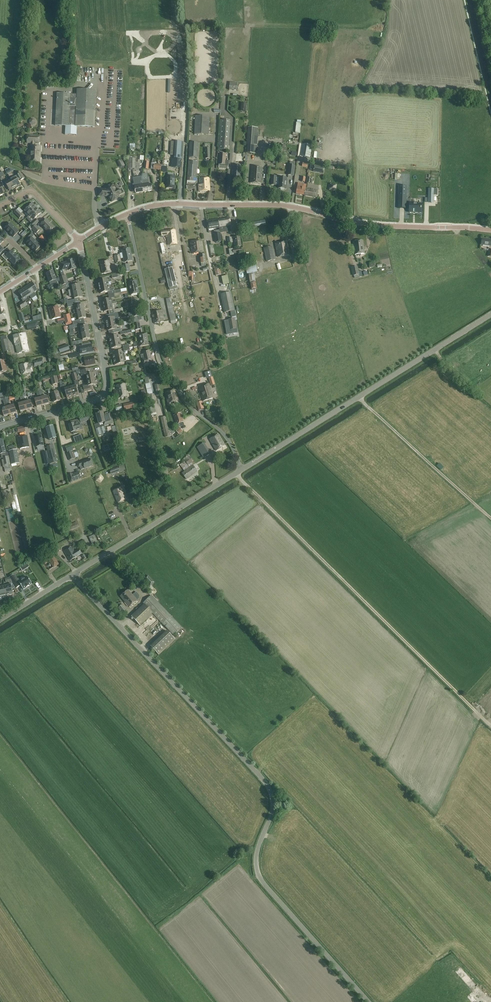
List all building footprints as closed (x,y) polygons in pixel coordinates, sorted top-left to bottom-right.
[(237,90),(238,82),(229,81),(229,89),(237,90)] [(77,131),(77,127),(95,128),(97,91),(77,90),(77,95),(57,94),(56,126),(65,126),(65,134),(76,134),(76,131),(77,131)] [(195,116),(194,134),(209,135),(209,117),(195,116)] [(220,118),(218,149),(228,149),(230,118),(220,118)] [(40,162),(41,147),(35,147),(35,144),(39,144),(39,136),(28,135),(27,143),(31,143),(30,162),(40,162)] [(197,158),(198,142),(190,142),(189,157),(197,158)] [(312,146),(305,144),(304,144),(302,156),(310,158),(312,146)] [(228,169),(228,162),(229,161),(225,161),(226,154),(220,153),(219,161),(219,168),(228,169)] [(196,178),(197,162),(188,161),(187,181),(193,181),(193,178),(196,178)] [(240,183),(242,165),(233,165),(231,182),(240,183)] [(262,167),(252,166),(250,183),(261,184),(262,175),(261,175),(261,173),(262,173),(262,167)] [(142,176),(142,180),(144,192),(152,190),(151,185),(148,185),(147,180),(148,180),(147,175),(142,176)] [(15,176),(10,179),(15,188),(16,187),(17,188),(19,187),(19,186),(20,185),(15,176)] [(133,188),(135,188),(136,193),(144,192),(142,180),(142,176),(133,178),(134,184),(132,184),(133,188)] [(166,188),(174,188),(175,177),(167,176),(166,179),(164,179),(164,182),(166,182),(166,188)] [(280,189),(281,190),(284,190),(284,189),(286,189),(287,178),(279,178),(277,178),(277,177),(272,176),(271,185),(276,185),(279,185),(279,189),(280,189)] [(209,190),(209,178),(199,178),(200,185),(199,185),(199,191),(209,190)] [(15,188),(10,179),(5,182),(10,191),(15,188)] [(304,195),(305,189),(303,188),(304,184),(298,183),(296,194),(304,195)] [(113,185),(105,188),(106,190),(99,189),(99,196),(105,196),(105,195),(108,194),(110,199),(112,202),(114,201),(119,198),(118,195),(119,195),(121,192),(120,190),(117,190),(116,191),(113,185)] [(399,208),(407,208),(408,186),(400,185),(399,208)] [(305,189),(304,195),(316,197),(318,191),(305,189)] [(410,203),(409,212),(421,213),(421,205),(417,205),(417,204),(410,203)] [(29,215),(37,208),(35,206),(35,207),(32,204),(25,210),(27,212),(25,214),(28,217),(29,215)] [(39,210),(37,208),(29,215),(34,220),(41,213),(38,210),(39,210)] [(14,213),(20,218),(23,216),(17,210),(14,213)] [(231,225),(230,218),(218,220),(219,227),(220,233),(228,232),(227,226),(231,225)] [(36,219),(31,224),(33,227),(39,222),(36,219)] [(41,225),(49,233),(55,228),(47,219),(41,225)] [(218,220),(207,222),(208,229),(219,227),(218,220)] [(241,224),(242,229),(266,225),(265,220),(241,224)] [(5,229),(13,237),(19,232),(10,223),(5,229)] [(40,230),(36,225),(32,229),(36,234),(40,230)] [(168,245),(177,244),(175,230),(161,232),(162,236),(166,235),(166,237),(167,237),(168,245)] [(27,243),(35,251),(40,246),(32,238),(34,235),(32,233),(28,238),(30,240),(27,243)] [(482,238),(481,245),(490,246),(490,240),(490,239),(482,238)] [(353,242),(354,246),(352,246),(352,249),(354,249),(355,255),(358,254),(358,256),(361,256),(361,254),(365,254),(363,240),(353,242)] [(204,252),(202,241),(191,242),(192,254),(204,252)] [(290,255),(287,241),(275,243),(278,257),(290,255)] [(276,260),(272,246),(263,248),(267,262),(276,260)] [(130,248),(122,250),(125,262),(132,261),(130,248)] [(4,259),(6,257),(14,265),(20,260),(12,251),(8,254),(6,252),(2,256),(4,259)] [(173,251),(166,252),(170,270),(177,268),(173,251)] [(63,270),(69,268),(69,270),(76,268),(74,259),(67,261),(67,262),(61,263),(63,270)] [(110,264),(109,260),(100,262),(101,266),(103,273),(111,271),(110,264)] [(213,265),(214,268),(216,275),(221,274),(219,264),(213,265)] [(58,286),(56,280),(53,271),(47,274),(50,282),(49,282),(51,288),(58,286)] [(62,286),(68,284),(65,275),(59,277),(62,286)] [(99,287),(109,285),(108,282),(112,282),(111,279),(108,279),(98,281),(99,287)] [(131,295),(139,293),(136,281),(128,283),(131,295)] [(33,283),(19,292),(23,298),(22,299),(23,302),(20,304),(21,309),(28,305),(27,304),(31,301),(28,297),(38,290),(34,286),(36,285),(34,282),(33,283)] [(72,286),(73,290),(68,290),(69,293),(81,291),(80,284),(72,286)] [(75,299),(82,297),(83,297),(83,293),(82,293),(81,291),(69,293),(69,297),(74,296),(75,299)] [(224,313),(235,310),(231,292),(220,294),(224,313)] [(76,306),(77,310),(75,310),(76,313),(78,313),(85,311),(84,305),(76,306)] [(61,308),(59,308),(58,306),(49,308),(52,320),(61,317),(60,312),(62,311),(65,311),(64,308),(61,308)] [(162,310),(152,312),(154,323),(164,321),(163,317),(166,317),(166,315),(163,315),(163,313),(162,313),(162,310)] [(86,318),(85,311),(78,313),(79,319),(86,318)] [(64,315),(66,325),(72,323),(69,313),(64,315)] [(109,315),(110,318),(106,319),(107,325),(116,323),(115,320),(119,319),(117,313),(109,315)] [(227,335),(237,333),(235,318),(228,320),(228,321),(225,321),(227,335)] [(116,323),(107,325),(108,331),(114,330),(114,333),(120,332),(121,332),(120,328),(117,329),(116,323)] [(80,327),(81,331),(78,331),(79,334),(89,332),(88,325),(80,327)] [(28,351),(26,340),(27,340),(25,333),(13,336),(15,343),(17,354),(28,351)] [(146,333),(139,335),(141,346),(148,345),(146,333)] [(9,351),(7,339),(1,341),(3,352),(9,351)] [(68,344),(58,348),(60,353),(70,350),(68,344)] [(81,354),(93,351),(93,350),(93,348),(92,348),(91,344),(79,347),(81,354)] [(152,359),(150,350),(142,352),(143,358),(142,358),(143,365),(153,363),(152,358),(152,359)] [(86,366),(95,364),(94,356),(84,358),(84,359),(81,360),(82,364),(85,363),(86,366)] [(126,361),(125,357),(114,359),(115,365),(124,363),(124,361),(126,361)] [(33,362),(33,363),(29,365),(28,363),(20,365),(22,374),(33,371),(31,366),(34,366),(34,367),(44,365),(44,363),(43,361),(43,358),(38,359),(38,361),(33,362)] [(81,371),(80,371),(81,376),(84,375),(85,381),(87,380),(97,378),(98,377),(97,373),(96,374),(96,373),(92,373),(91,369),(81,371)] [(57,376),(51,378),(52,385),(59,383),(57,376)] [(99,383),(98,379),(97,379),(97,378),(87,380),(88,384),(82,386),(84,392),(93,389),(92,385),(98,384),(98,383),(99,383)] [(119,398),(128,396),(125,384),(116,386),(119,398)] [(203,401),(213,398),(209,384),(199,387),(203,401)] [(73,397),(70,387),(66,388),(65,385),(60,386),(62,392),(65,392),(67,398),(73,397)] [(70,387),(73,397),(78,395),(76,386),(70,387)] [(179,401),(175,389),(166,392),(168,404),(179,401)] [(54,402),(60,400),(58,391),(51,393),(54,402)] [(47,396),(44,397),(43,394),(40,395),(41,398),(43,405),(49,403),(47,396)] [(43,405),(41,398),(35,399),(37,407),(43,405)] [(31,401),(24,402),(26,410),(33,408),(31,401)] [(24,402),(18,404),(20,412),(26,410),(24,402)] [(4,405),(5,408),(2,409),(4,416),(10,414),(8,407),(7,404),(4,405)] [(14,405),(8,407),(10,414),(16,413),(14,405)] [(96,414),(99,423),(94,425),(96,431),(96,433),(96,435),(98,436),(106,434),(107,434),(107,432),(106,430),(105,428),(105,426),(113,423),(110,412),(106,413),(108,418),(105,418),(103,412),(96,414)] [(184,425),(183,422),(180,413),(174,416),(178,427),(184,425)] [(90,420),(89,416),(88,415),(79,418),(81,423),(90,420)] [(171,436),(167,416),(161,418),(165,437),(171,436)] [(80,429),(79,424),(80,424),(79,419),(70,422),(71,424),(69,425),(71,432),(73,432),(73,434),(77,433),(76,431),(76,430),(80,429)] [(55,435),(53,426),(46,428),(49,437),(50,440),(56,438),(55,435)] [(73,435),(75,441),(83,439),(81,433),(73,435)] [(225,446),(224,443),(218,434),(210,439),(216,451),(225,446)] [(29,447),(28,443),(27,436),(18,438),(20,449),(29,447)] [(37,447),(43,445),(41,436),(34,438),(37,447)] [(5,448),(3,439),(0,440),(0,454),(1,454),(1,458),(3,458),(5,465),(9,464),(7,456),(7,457),(5,448)] [(204,444),(201,446),(197,448),(204,458),(210,454),(204,444)] [(54,450),(53,445),(50,446),(47,447),(50,459),(49,459),(50,464),(57,462),(54,450)] [(11,465),(20,463),(17,450),(9,451),(11,465)] [(75,458),(72,451),(67,453),(69,460),(75,458)] [(93,465),(90,459),(77,464),(78,467),(80,467),(81,470),(84,469),(93,465)] [(125,470),(123,465),(110,470),(111,475),(125,470)] [(197,471),(193,465),(182,473),(186,479),(197,471)] [(78,472),(72,474),(68,475),(71,483),(81,478),(78,472)] [(121,488),(113,491),(118,503),(126,499),(121,488)] [(67,532),(79,527),(77,522),(75,522),(74,520),(71,521),(72,523),(65,526),(67,532)] [(97,541),(93,532),(88,534),(92,543),(97,541)] [(81,554),(79,549),(75,552),(72,547),(64,551),(70,561),(81,554)] [(58,564),(51,554),(43,559),(46,564),(50,561),(54,567),(58,564)] [(21,585),(21,586),(24,589),(32,584),(27,576),(27,577),(20,581),(18,579),(16,580),(13,575),(10,577),(17,588),(20,586),(20,585),(21,585)] [(150,587),(154,583),(148,575),(143,579),(150,587)] [(13,594),(10,584),(4,586),(7,595),(13,594)] [(137,601),(128,590),(120,596),(129,607),(137,601)] [(144,604),(131,617),(140,626),(153,613),(174,635),(182,628),(151,595),(143,603),(144,604)] [(128,610),(123,604),(118,608),(123,614),(128,610)] [(168,631),(151,647),(159,655),(175,639),(168,631)] [(460,967),(455,972),(465,982),(470,978),(460,967)]
